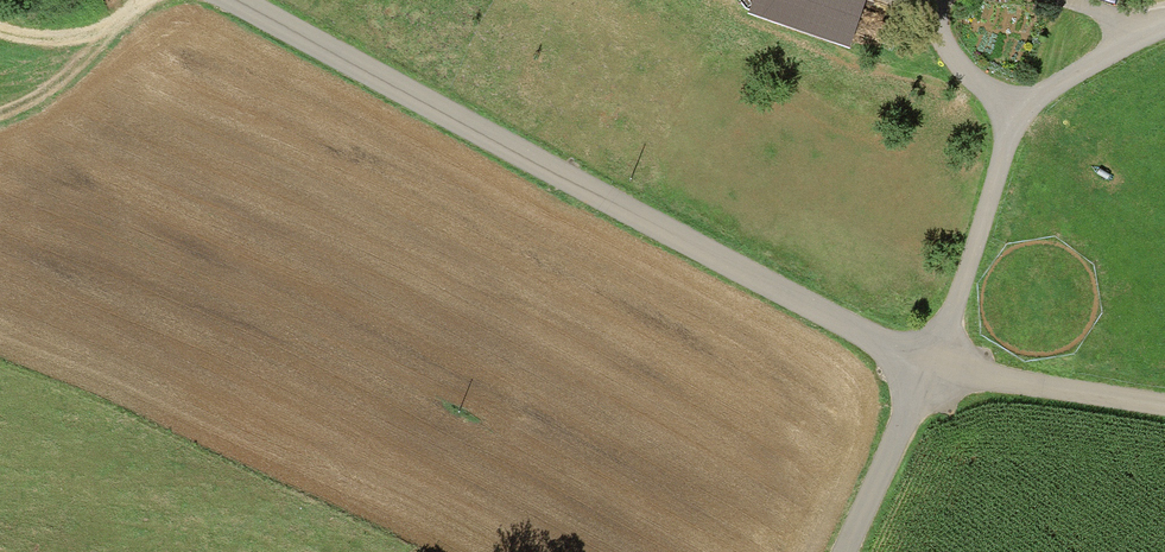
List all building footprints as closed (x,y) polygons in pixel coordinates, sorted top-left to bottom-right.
[(748,13),(849,49),(861,15),(866,0),(753,0),(748,13)]
